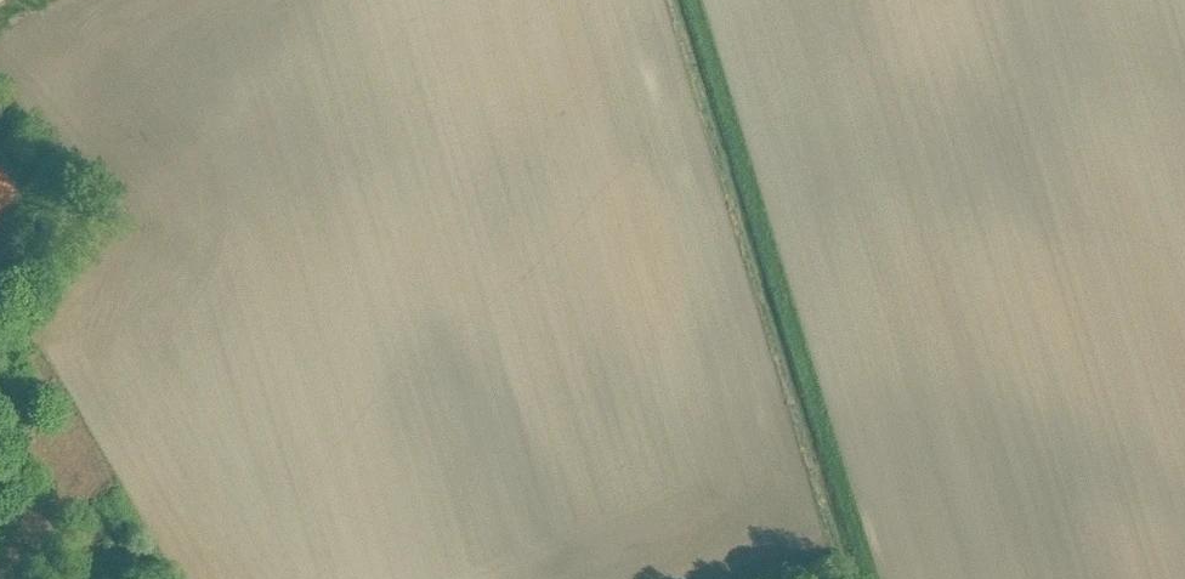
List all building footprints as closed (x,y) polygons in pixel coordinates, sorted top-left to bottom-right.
[(20,197),(0,174),(0,214),(20,197)]
